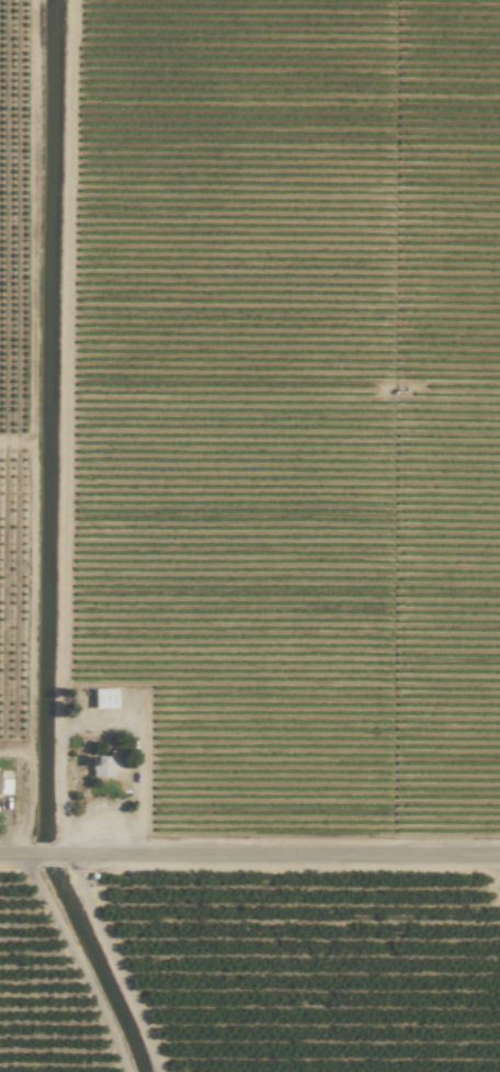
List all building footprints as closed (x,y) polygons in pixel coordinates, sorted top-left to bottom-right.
[(92,709),(115,708),(114,689),(92,690),(92,709)] [(91,777),(112,778),(112,767),(121,768),(122,752),(108,751),(108,757),(91,757),(91,777)]
